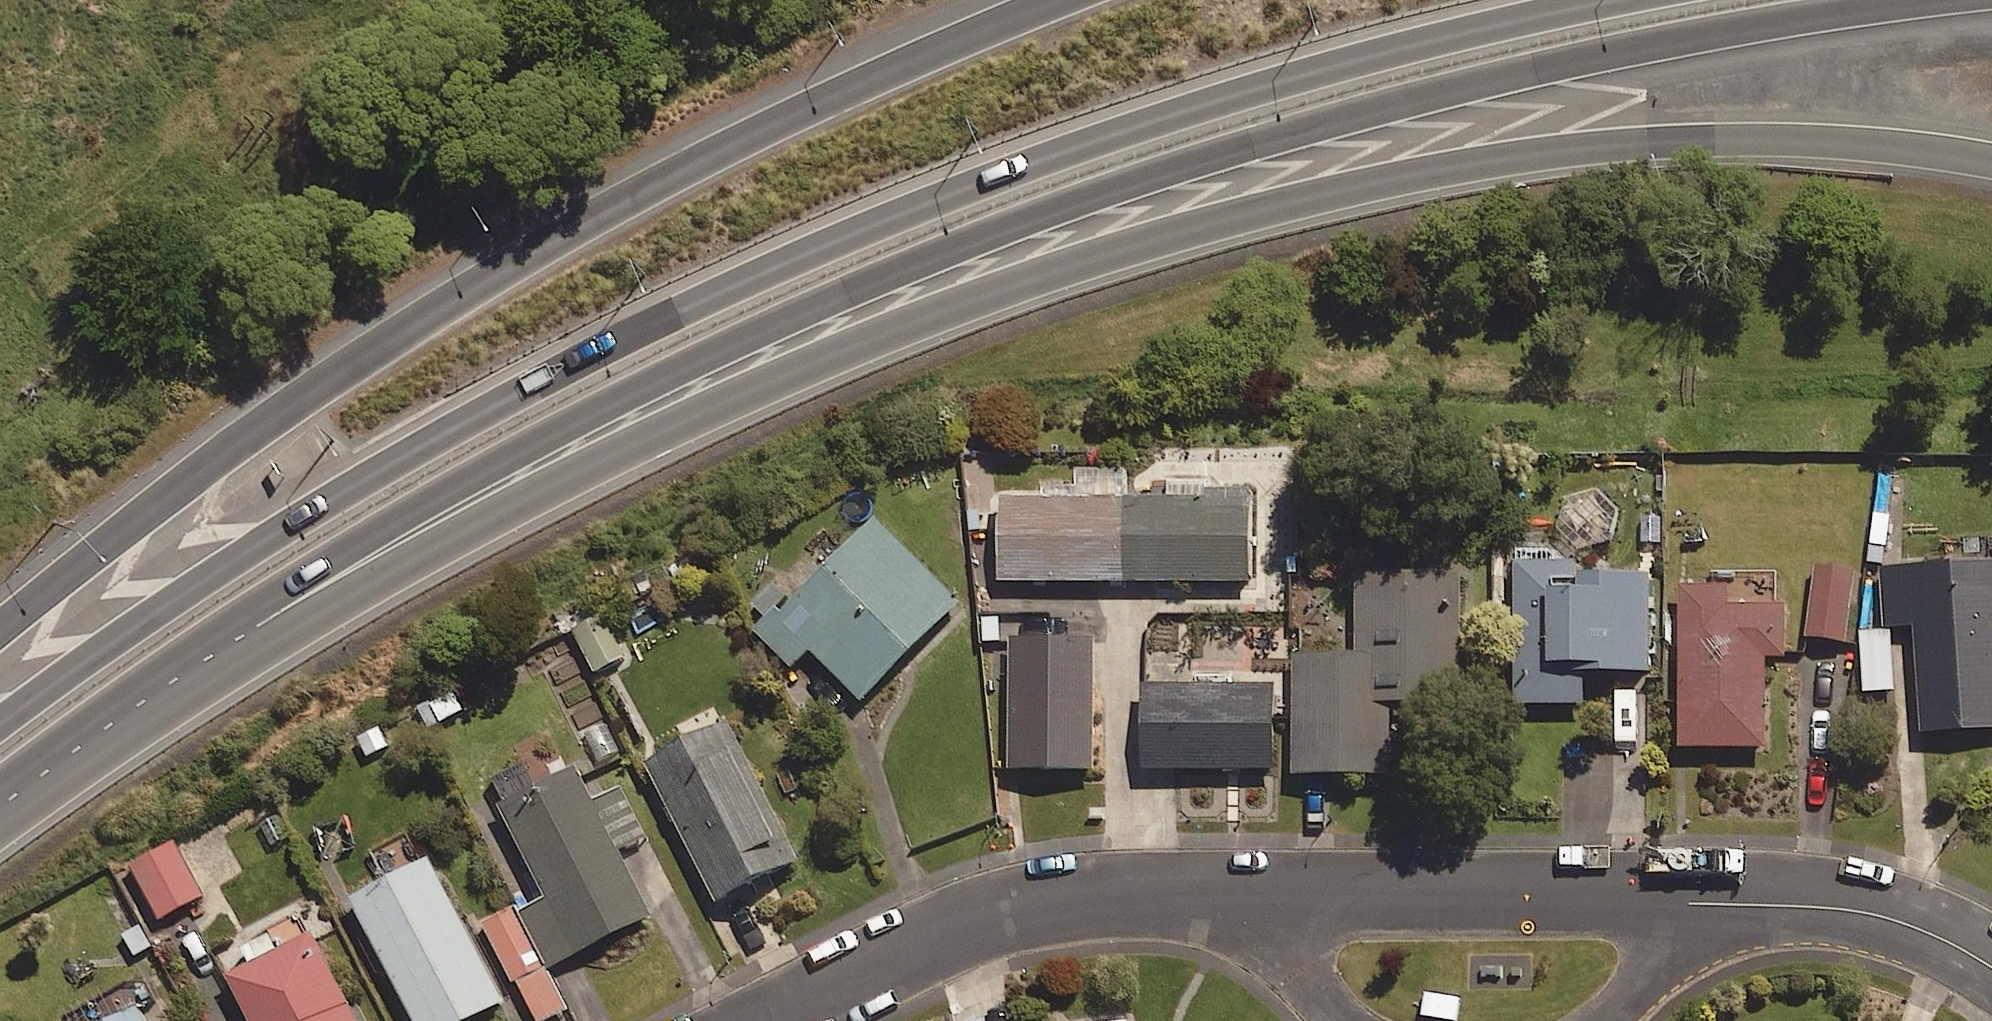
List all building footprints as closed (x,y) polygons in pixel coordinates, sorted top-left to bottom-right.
[(1207,468),(1072,467),(1072,495),(1001,495),(1001,577),(1251,578),(1251,499),(1207,499),(1207,468)] [(959,599),(875,515),(759,631),(793,664),(811,646),(862,696),(959,599)] [(1579,547),(1516,547),(1516,699),(1585,699),(1585,664),(1653,664),(1653,569),(1579,569),(1579,547)] [(1883,564),(1887,623),(1918,621),(1924,727),(1991,723),(1991,557),(1883,564)] [(1852,564),(1815,562),(1811,634),(1848,636),(1852,564)] [(1461,567),(1355,569),(1357,650),(1295,652),(1297,770),(1391,768),(1390,699),(1463,697),(1461,567)] [(1727,582),(1682,582),(1683,743),(1768,743),(1767,653),(1788,653),(1787,601),(1728,602),(1727,582)] [(624,658),(611,616),(571,628),(584,671),(624,658)] [(1895,687),(1891,628),(1861,630),(1865,689),(1895,687)] [(1095,632),(1013,632),(1012,767),(1094,768),(1095,632)] [(457,680),(423,698),(438,727),(472,709),(457,680)] [(1275,766),(1275,680),(1146,680),(1146,766),(1275,766)] [(607,713),(575,729),(597,773),(629,757),(607,713)] [(797,856),(725,716),(647,756),(719,896),(797,856)] [(588,793),(574,765),(502,801),(548,893),(518,908),(546,965),(648,915),(616,850),(588,793)] [(588,793),(616,850),(649,834),(621,776),(588,793)] [(415,826),(370,849),(385,877),(352,894),(418,1020),(460,1020),(504,998),(415,826)] [(142,859),(132,864),(160,916),(202,894),(174,842),(142,859)] [(160,916),(132,864),(101,881),(139,952),(170,936),(160,916)] [(518,908),(487,923),(535,1020),(540,1020),(567,1007),(546,965),(518,908)] [(313,928),(228,971),(253,1020),(360,1020),(313,928)] [(136,1002),(103,1020),(147,1020),(136,1002)]
